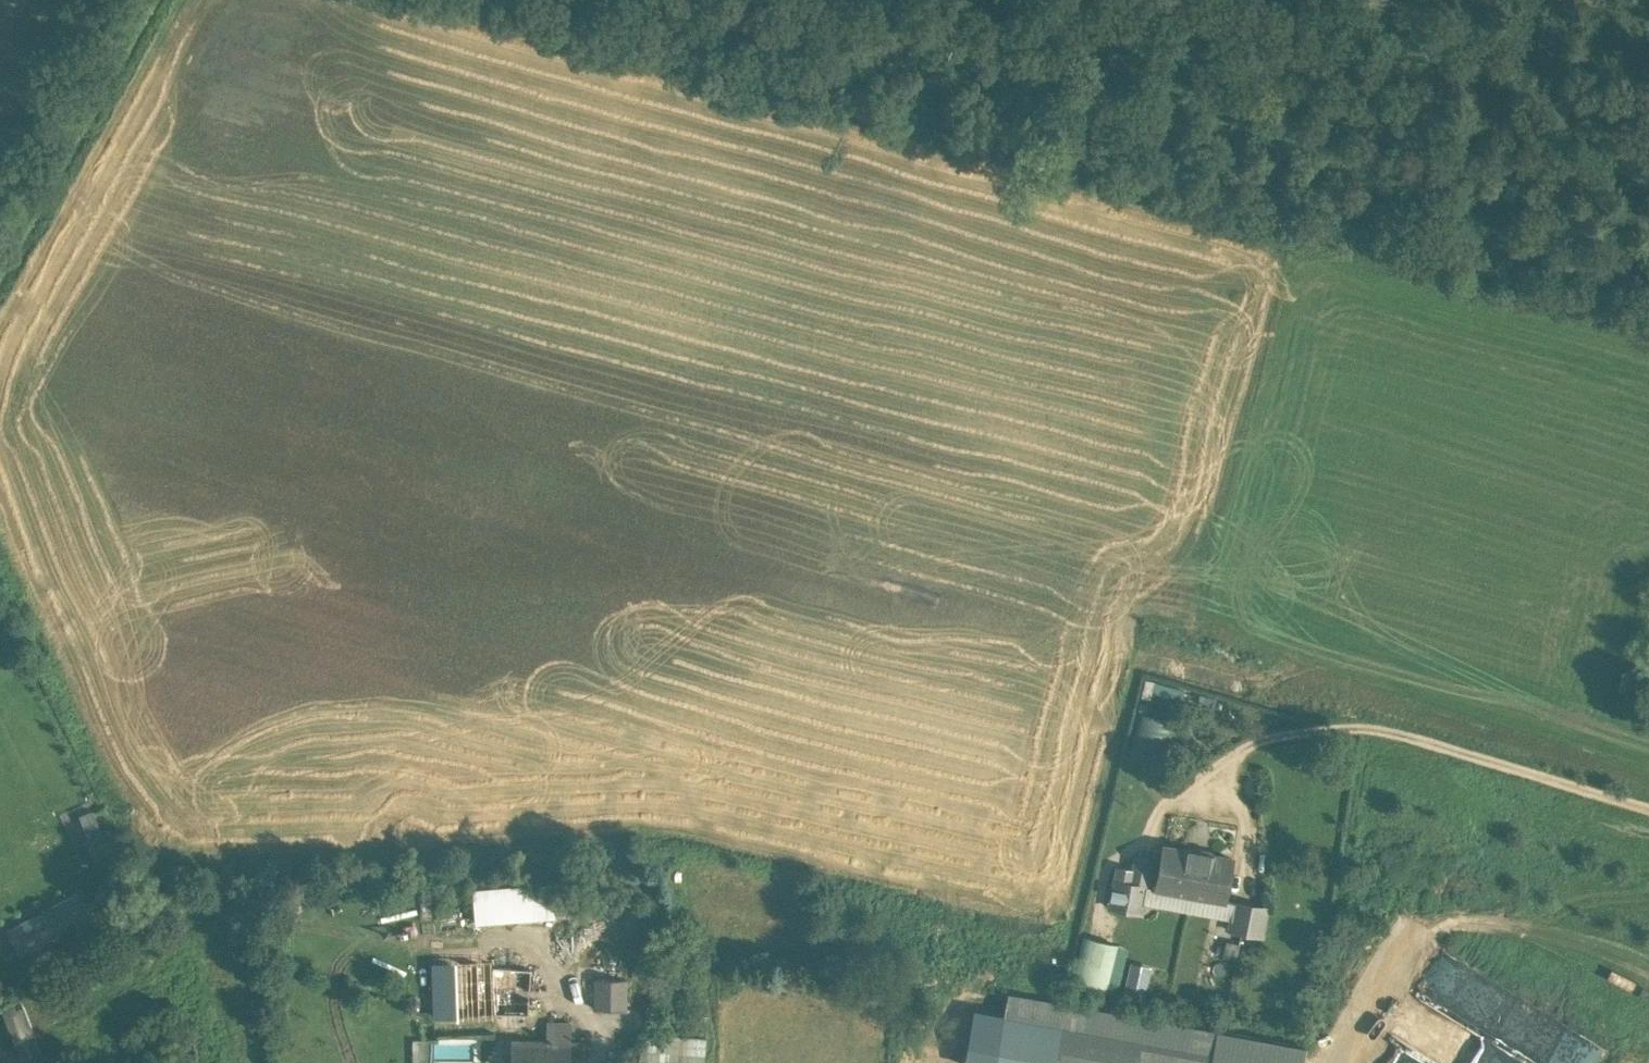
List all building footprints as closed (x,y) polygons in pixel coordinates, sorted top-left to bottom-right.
[(1162,761),(1169,717),(1134,711),(1127,756),(1162,761)] [(95,809),(81,814),(99,859),(113,853),(95,809)] [(1233,859),(1164,847),(1156,890),(1225,902),(1233,859)] [(551,883),(475,889),(478,920),(554,913),(551,883)] [(1147,887),(1132,884),(1127,912),(1142,915),(1147,887)] [(79,894),(42,913),(55,938),(92,920),(79,894)] [(1268,908),(1235,903),(1230,931),(1262,937),(1268,908)] [(42,913),(6,930),(19,956),(55,938),(42,913)] [(1117,947),(1084,938),(1072,985),(1106,993),(1117,947)] [(491,960),(432,962),(435,1018),(492,1016),(491,960)] [(492,1016),(493,1028),(525,1027),(525,1015),(529,1015),(532,960),(491,960),(492,1016)] [(626,979),(596,978),(595,1008),(625,1009),(626,979)] [(25,1006),(5,1014),(15,1041),(35,1034),(25,1006)] [(571,1023),(548,1023),(547,1040),(571,1041),(571,1023)] [(1058,1029),(1052,1062),(1212,1062),(1214,1057),(1058,1029)] [(636,1062),(652,1062),(704,1062),(706,1036),(648,1031),(636,1062)] [(415,1037),(415,1051),(432,1051),(432,1037),(415,1037)] [(512,1040),(511,1062),(570,1062),(571,1041),(547,1040),(512,1040)]
